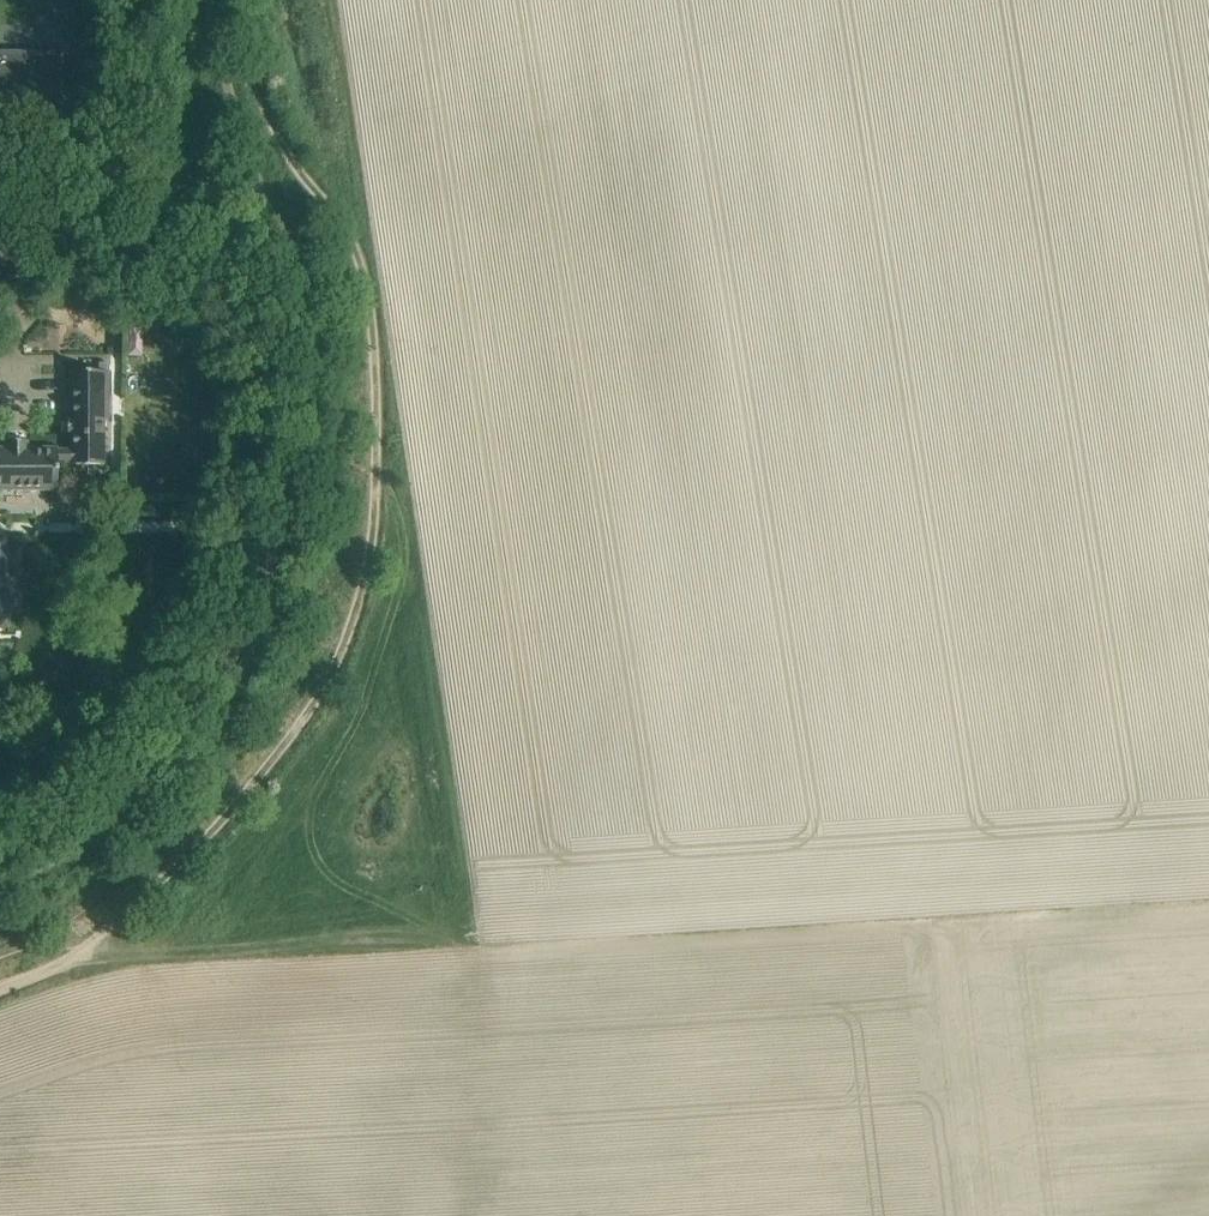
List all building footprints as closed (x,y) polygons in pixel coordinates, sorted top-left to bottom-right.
[(28,112),(28,54),(0,53),(0,112),(28,112)] [(58,490),(58,461),(70,461),(70,466),(103,466),(103,422),(109,422),(110,372),(70,372),(70,419),(67,419),(67,434),(70,434),(70,451),(57,451),(57,449),(27,449),(27,441),(5,441),(5,449),(0,449),(0,490),(58,490)] [(8,628),(9,534),(0,534),(0,628),(8,628)]
